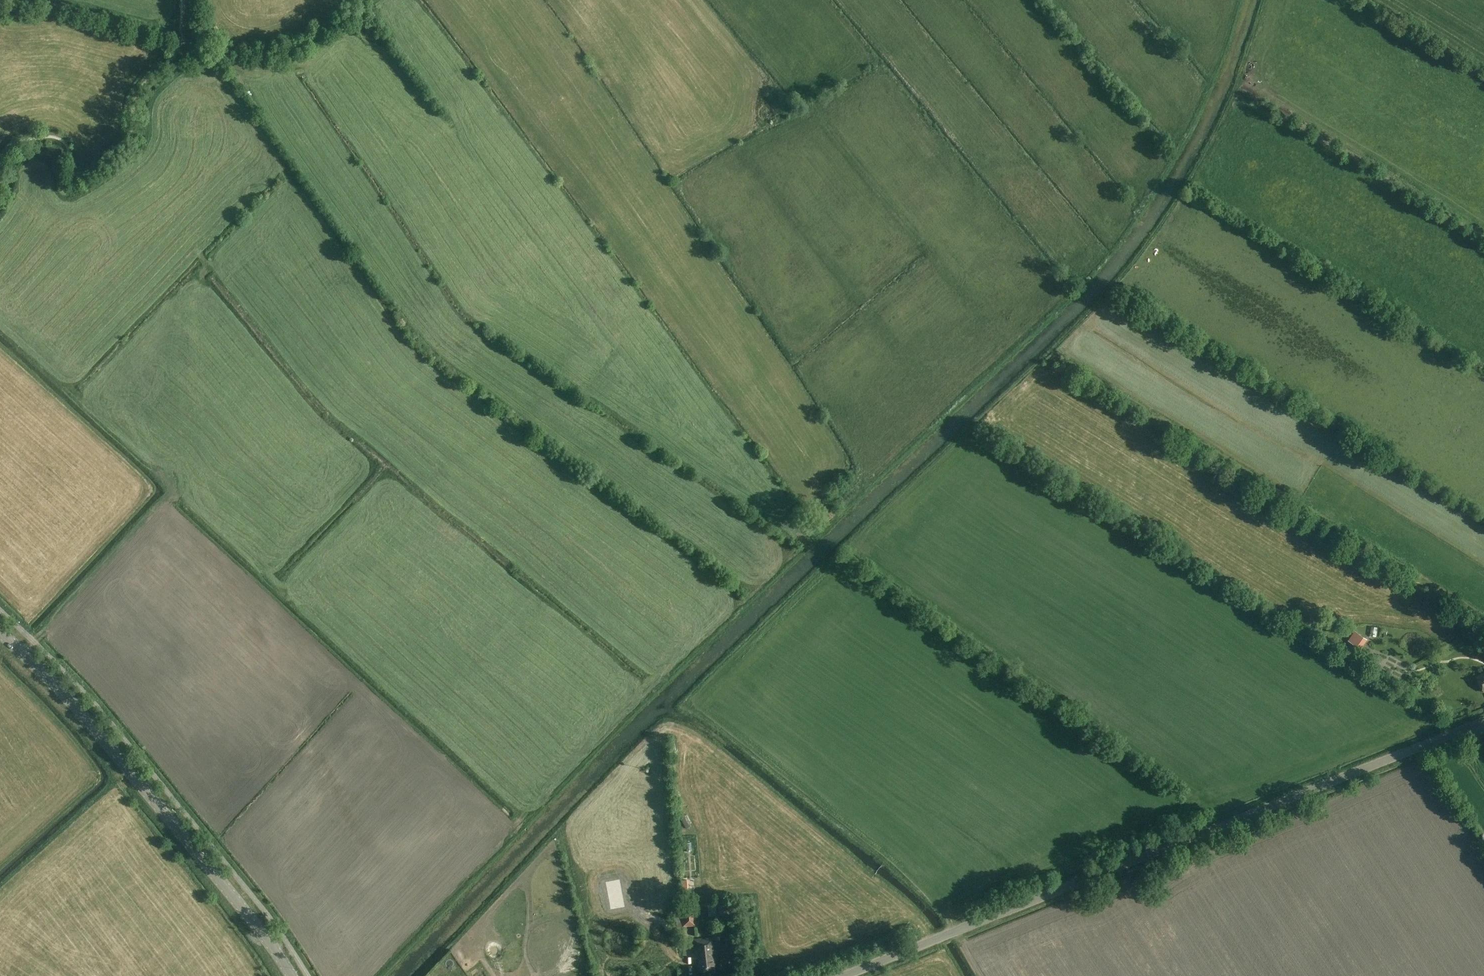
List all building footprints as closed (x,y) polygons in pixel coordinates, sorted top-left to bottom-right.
[(1341,639),(1356,650),(1365,637),(1350,627),(1341,639)] [(1483,646),(1483,629),(1482,628),(1475,640),(1483,646)] [(1166,877),(1184,869),(1180,860),(1162,867),(1166,877)] [(682,926),(696,925),(696,912),(693,912),(693,904),(682,905),(683,913),(676,914),(677,924),(682,924),(682,926)] [(713,958),(717,958),(715,937),(693,939),(695,954),(698,953),(700,971),(714,969),(713,958)]
